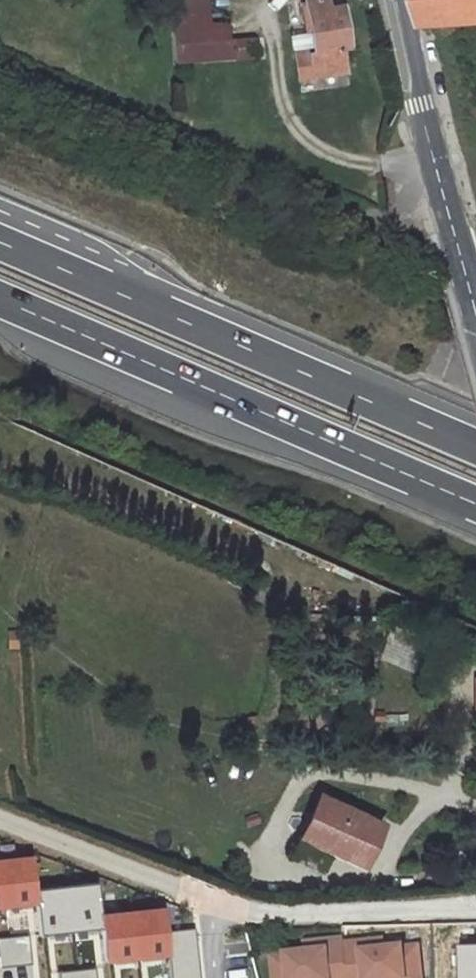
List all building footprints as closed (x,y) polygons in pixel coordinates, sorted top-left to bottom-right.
[(205,0),(170,0),(173,26),(207,23),(205,0)] [(306,1),(314,52),(310,53),(314,77),(346,72),(342,48),(349,47),(342,7),(328,9),(326,0),(310,0),(306,1)] [(422,23),(475,19),(475,0),(418,0),(422,23)] [(207,23),(173,26),(176,62),(234,58),(232,39),(229,39),(227,22),(207,23)] [(252,37),(232,39),(234,58),(255,56),(252,37)] [(17,630),(8,631),(10,649),(19,648),(17,630)] [(301,836),(331,848),(362,861),(377,822),(318,797),(301,836)] [(292,857),(322,869),(331,848),(301,836),(292,857)] [(38,905),(33,855),(0,861),(0,913),(38,905)] [(342,939),(324,941),(325,950),(306,952),(286,954),(286,955),(271,957),(273,977),(346,977),(343,944),(342,939)] [(381,948),(380,940),(361,942),(362,950),(381,948)] [(325,950),(324,941),(305,943),(306,952),(325,950)] [(416,946),(401,948),(401,946),(381,948),(362,950),(361,942),(343,944),(346,977),(419,977),(416,946)] [(461,948),(462,977),(475,977),(475,948),(461,948)]
